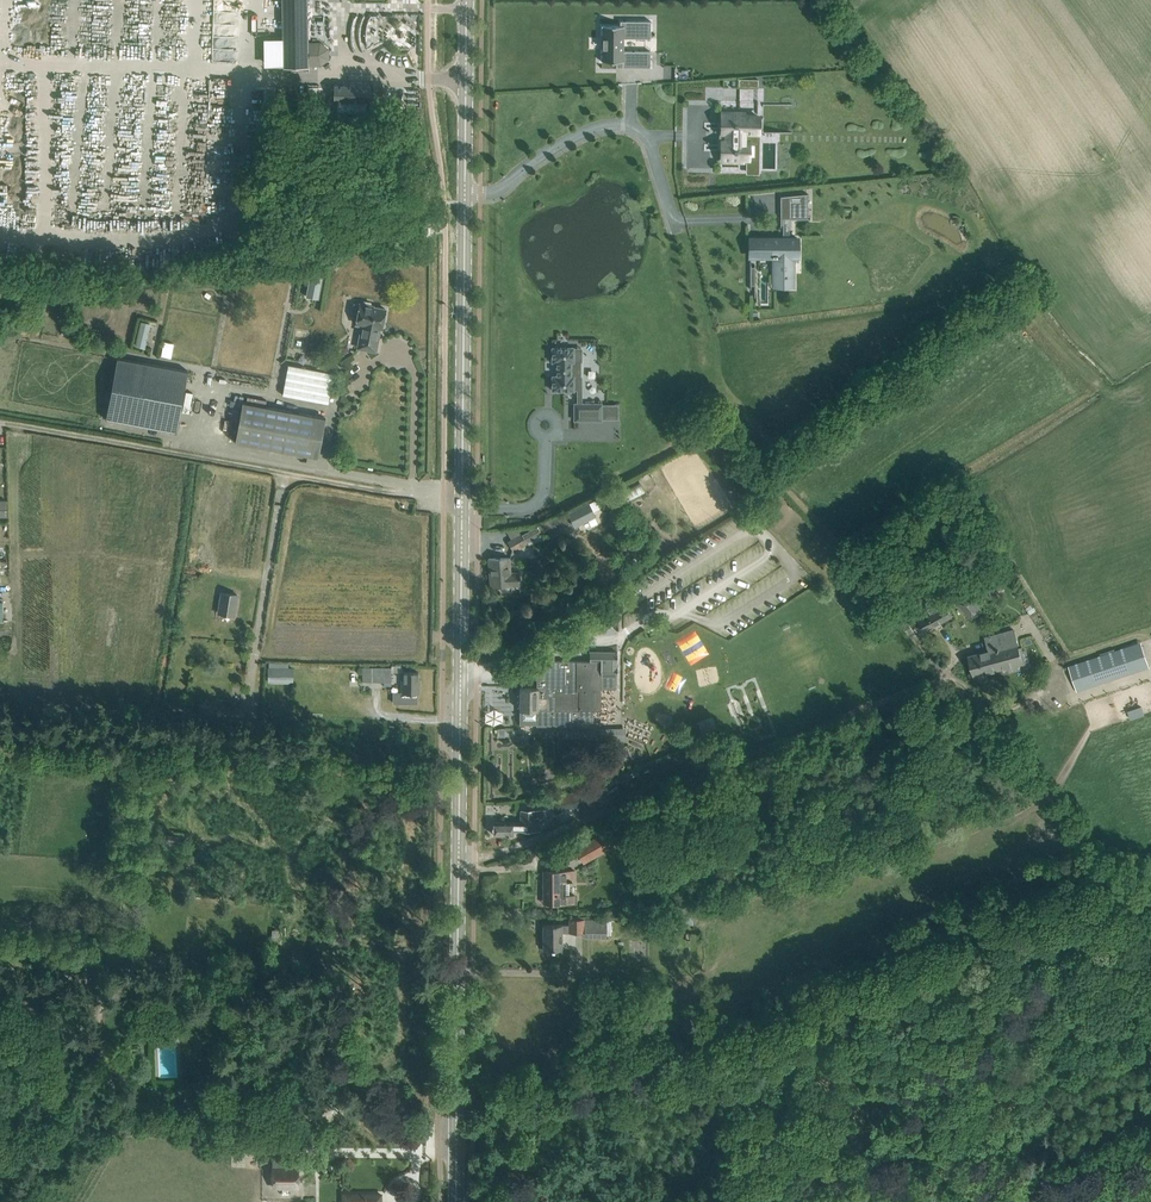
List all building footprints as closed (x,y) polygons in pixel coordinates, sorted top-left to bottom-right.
[(283,66),(296,66),(308,66),(307,0),(282,0),(283,66)] [(625,23),(606,24),(608,59),(629,58),(630,63),(644,62),(643,45),(629,46),(628,35),(653,29),(652,15),(625,17),(625,23)] [(321,42),(309,42),(310,66),(321,65),(329,59),(329,48),(321,42)] [(335,84),(334,101),(337,101),(337,111),(367,112),(367,102),(370,102),(371,86),(335,84)] [(723,144),(723,160),(738,161),(738,158),(744,158),(746,158),(758,159),(758,156),(757,156),(757,142),(760,142),(776,143),(776,132),(760,131),(758,131),(758,130),(758,118),(758,88),(724,88),(723,113),(723,130),(723,132),(726,132),(726,141),(723,141),(723,144)] [(808,193),(781,196),(781,224),(783,224),(784,219),(808,219),(808,193)] [(799,238),(751,238),(751,257),(774,257),(774,285),(795,286),(795,257),(799,257),(799,238)] [(306,292),(318,294),(319,280),(308,278),(306,292)] [(362,325),(358,348),(376,351),(379,328),(382,329),(386,309),(374,307),(374,306),(372,305),(371,302),(364,301),(362,303),(360,303),(360,304),(354,303),(354,304),(352,305),(352,309),(353,311),(352,312),(358,313),(356,324),(362,325)] [(146,348),(153,323),(143,320),(136,345),(146,348)] [(574,347),(552,347),(552,362),(557,362),(557,376),(552,376),(552,390),(574,390),(578,389),(578,377),(580,377),(580,361),(574,361),(574,347)] [(117,357),(108,407),(106,419),(177,432),(188,371),(117,357)] [(283,395),(317,401),(328,403),(334,373),(289,365),(283,395)] [(243,402),(238,430),(235,442),(318,457),(326,417),(243,402)] [(602,404),(575,404),(575,420),(602,420),(602,404)] [(590,505),(570,515),(577,528),(597,518),(590,505)] [(537,523),(511,538),(518,550),(544,535),(537,523)] [(510,557),(501,557),(489,558),(491,586),(520,585),(519,572),(511,573),(510,557)] [(241,591),(220,587),(215,616),(235,620),(241,591)] [(956,602),(972,621),(984,611),(968,592),(956,602)] [(946,607),(928,617),(933,626),(951,616),(946,607)] [(974,675),(1023,662),(1014,629),(986,637),(989,650),(969,656),(974,675)] [(678,638),(689,665),(703,659),(702,656),(708,654),(698,630),(678,638)] [(1136,643),(1070,665),(1078,691),(1145,668),(1136,643)] [(537,687),(520,687),(520,710),(538,710),(537,724),(592,725),(593,710),(601,710),(601,690),(616,691),(615,678),(617,678),(617,652),(589,652),(589,661),(546,660),(546,667),(537,666),(537,687)] [(293,683),(293,668),(269,667),(268,667),(268,683),(293,683)] [(363,681),(392,682),(392,667),(363,667),(363,681)] [(402,693),(408,693),(420,693),(420,684),(418,683),(418,672),(402,672),(402,693)] [(671,688),(680,692),(687,679),(678,674),(671,688)] [(1132,718),(1147,713),(1145,704),(1130,709),(1132,718)] [(499,710),(498,731),(509,731),(510,711),(499,710)] [(511,729),(512,738),(521,738),(520,728),(511,729)] [(621,729),(600,729),(600,741),(622,740),(621,729)] [(583,804),(580,791),(551,799),(554,812),(583,804)] [(513,821),(513,829),(540,830),(540,818),(540,810),(535,810),(533,810),(521,810),(521,821),(513,821)] [(494,821),(494,834),(513,835),(513,829),(513,821),(494,821)] [(600,835),(576,849),(585,863),(608,849),(600,835)] [(552,881),(544,881),(544,893),(547,893),(547,903),(558,903),(575,903),(575,895),(569,895),(569,881),(570,881),(570,883),(572,883),(572,881),(575,881),(575,870),(552,870),(552,881)] [(543,949),(555,949),(562,949),(562,932),(584,932),(584,937),(607,938),(607,934),(611,934),(612,921),(607,921),(607,919),(581,918),(569,918),(569,924),(543,924),(543,949)] [(46,1165),(62,1166),(63,1157),(47,1156),(46,1165)] [(273,1169),(272,1181),(298,1181),(298,1169),(273,1169)] [(343,1201),(381,1201),(381,1194),(343,1194),(343,1201)]
